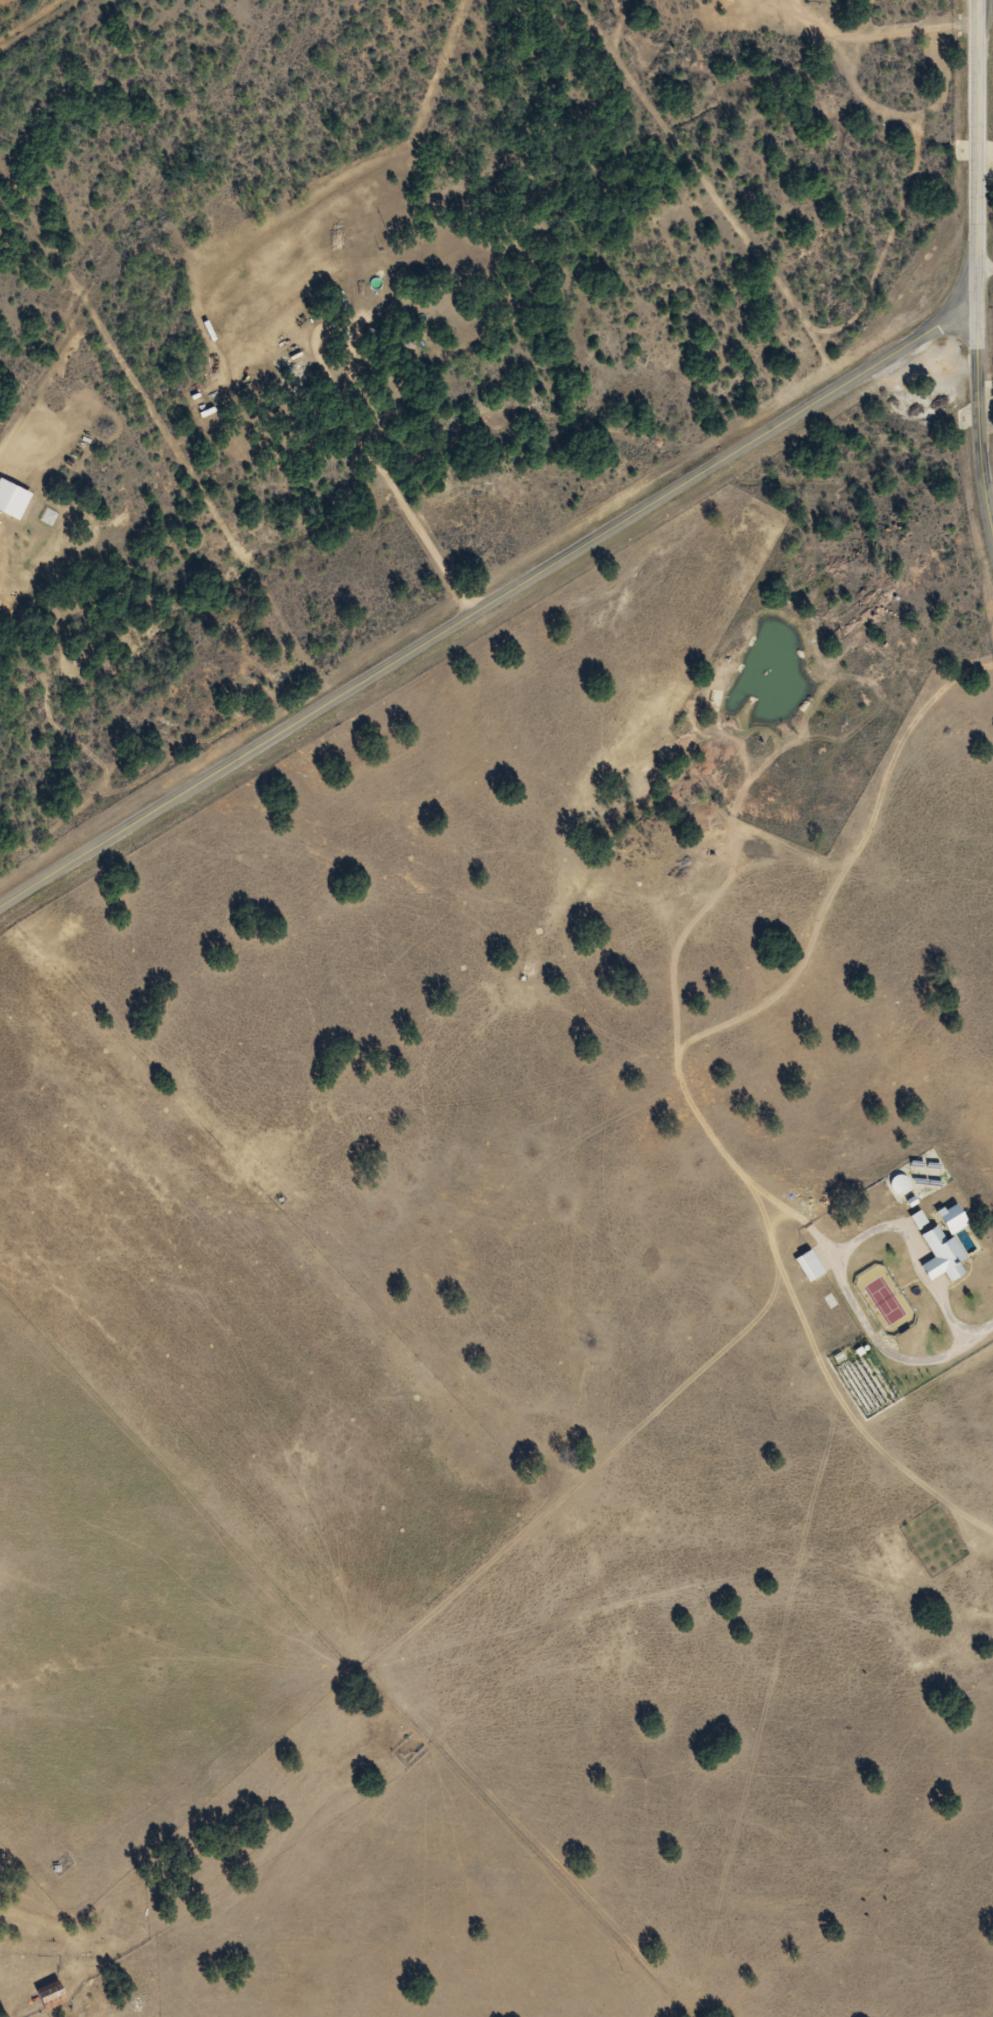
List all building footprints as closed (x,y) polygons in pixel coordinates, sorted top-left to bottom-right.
[(963,1274),(956,1261),(964,1258),(953,1236),(944,1241),(935,1225),(919,1234),(932,1259),(918,1266),(926,1282),(943,1273),(947,1282),(963,1274)] [(35,1992),(42,2012),(64,2005),(58,1985),(35,1992)]
